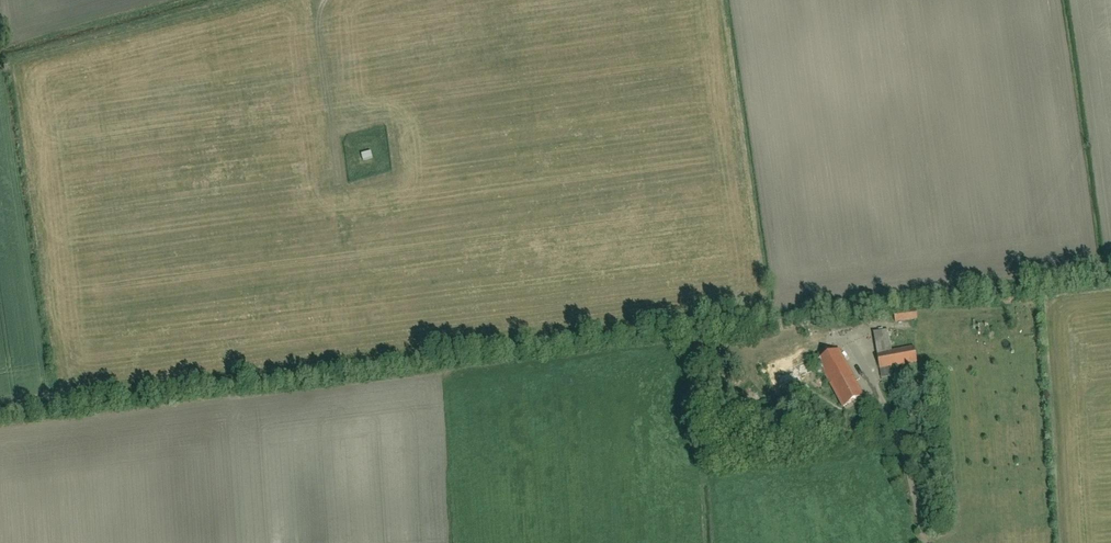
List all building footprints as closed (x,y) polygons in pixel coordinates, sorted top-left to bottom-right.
[(869,338),(877,374),(916,365),(908,329),(869,338)] [(798,332),(751,355),(775,404),(820,382),(833,410),(860,397),(835,348),(812,359),(798,332)]
